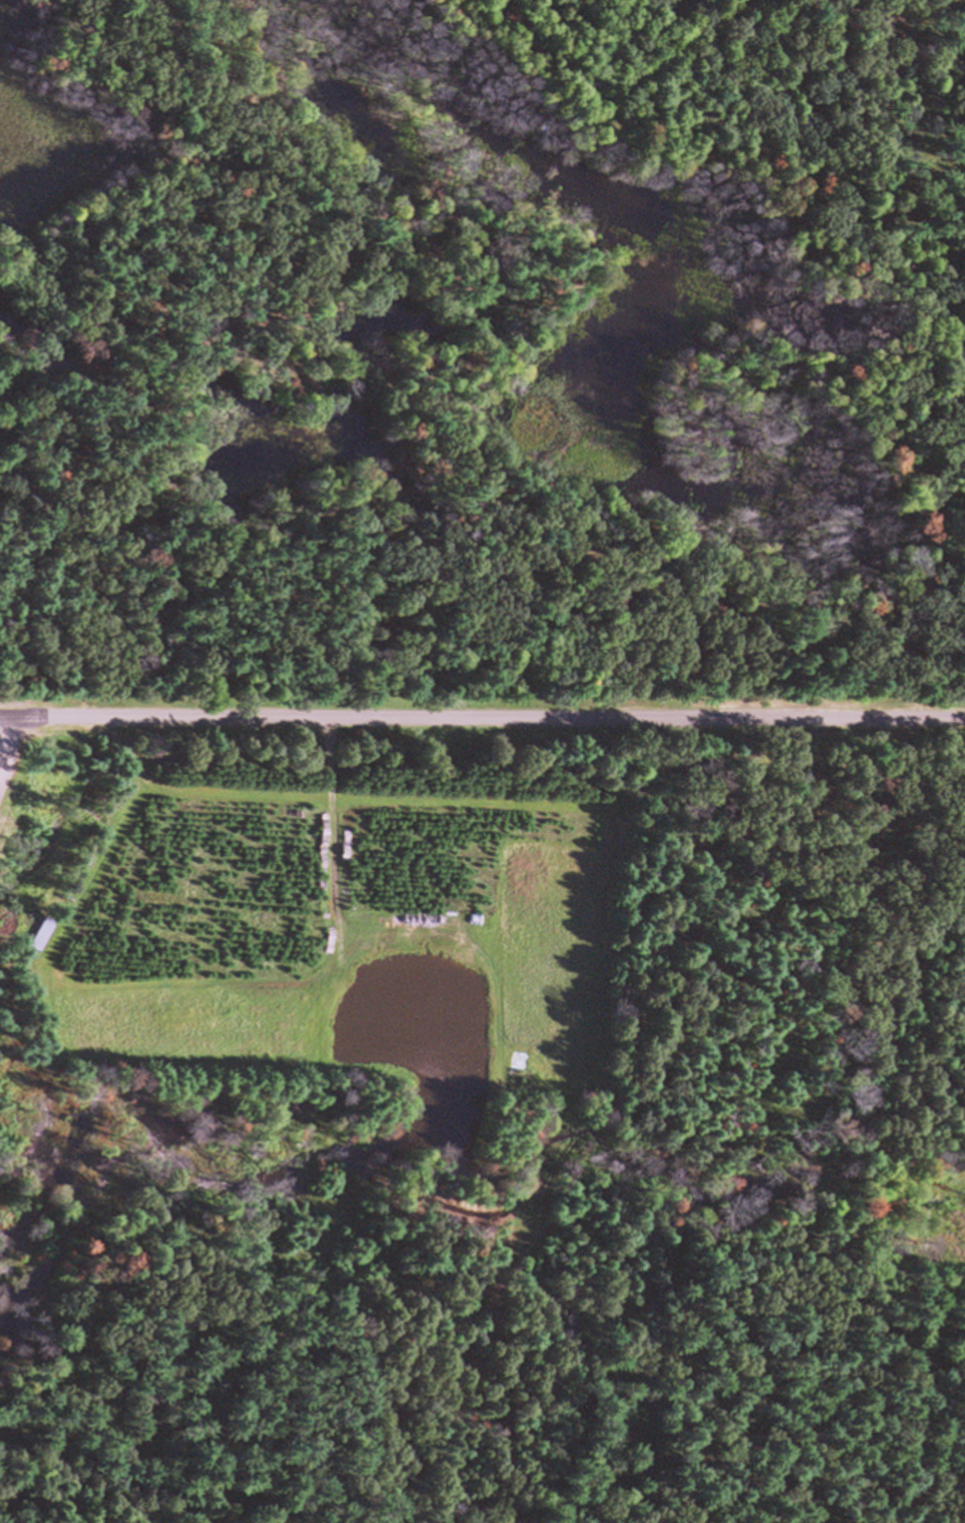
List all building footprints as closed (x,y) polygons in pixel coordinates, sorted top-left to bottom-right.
[(52,923),(44,918),(25,946),(33,952),(52,923)]
